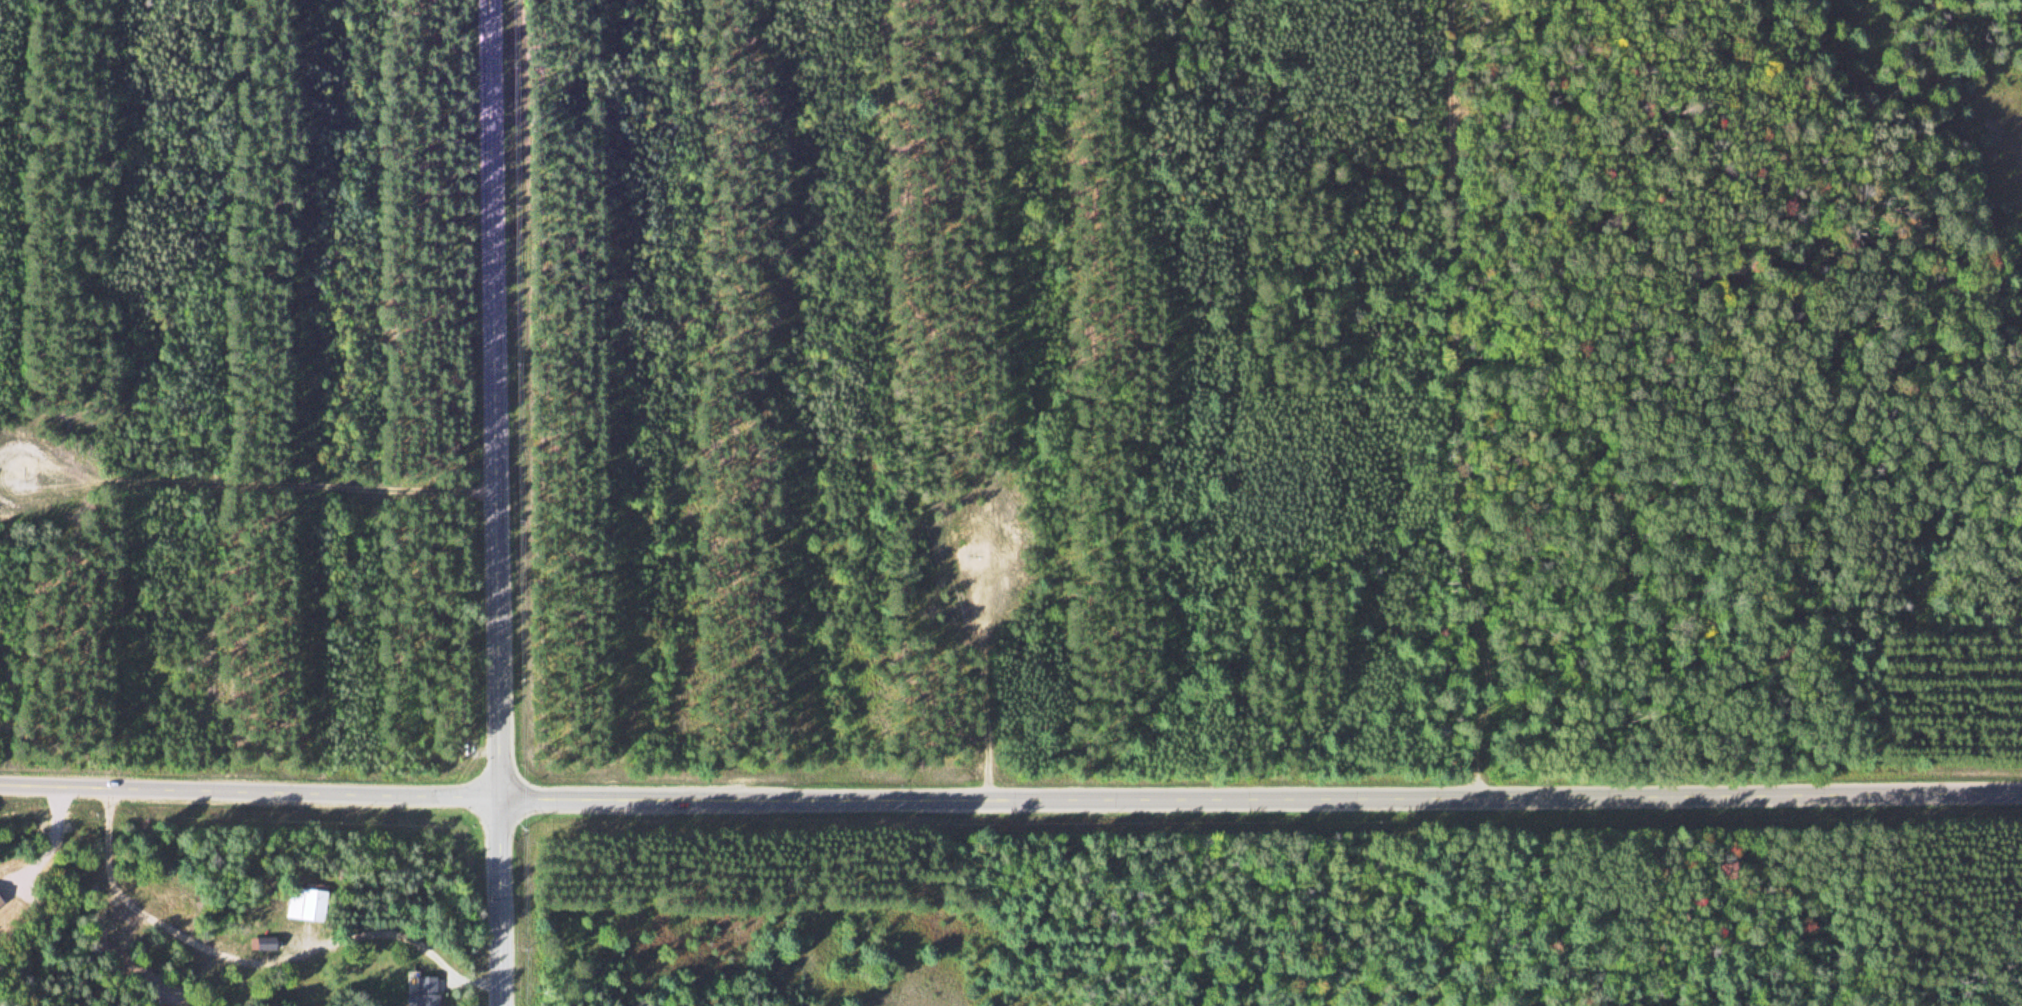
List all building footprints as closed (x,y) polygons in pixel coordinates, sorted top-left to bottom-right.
[(323,922),(326,891),(289,888),(285,918),(323,922)] [(437,977),(417,977),(417,996),(409,996),(409,1005),(437,1005),(437,977)]
